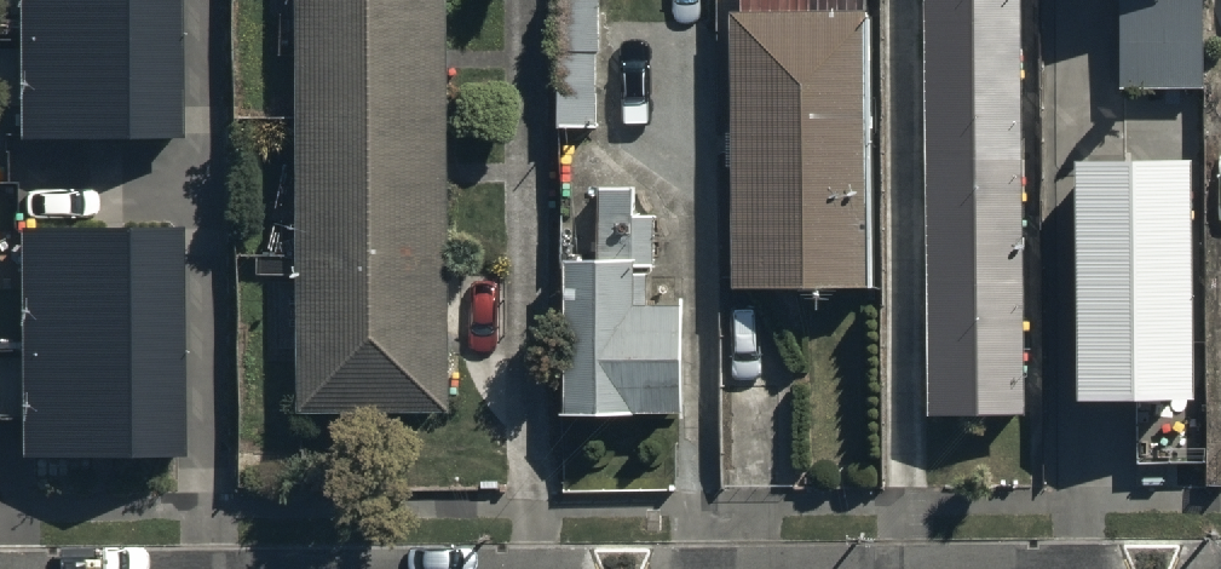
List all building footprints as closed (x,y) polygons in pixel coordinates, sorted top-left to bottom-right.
[(18,133),(171,132),(170,0),(17,0),(18,133)] [(449,401),(444,0),(295,0),(301,404),(449,401)] [(600,127),(598,0),(559,0),(560,127),(600,127)] [(731,1),(734,278),(874,276),(871,0),(793,0),(731,1)] [(931,406),(1026,405),(1021,0),(925,0),(931,406)] [(1199,0),(1120,0),(1121,81),(1200,80),(1199,0)] [(1189,377),(1186,149),(1074,150),(1077,378),(1189,377)] [(558,254),(560,403),(560,409),(631,408),(631,402),(683,401),(682,299),(635,300),(634,260),(657,260),(656,210),(634,210),(633,183),(596,183),(597,253),(558,254)] [(173,235),(19,236),(21,454),(175,452),(173,235)]
